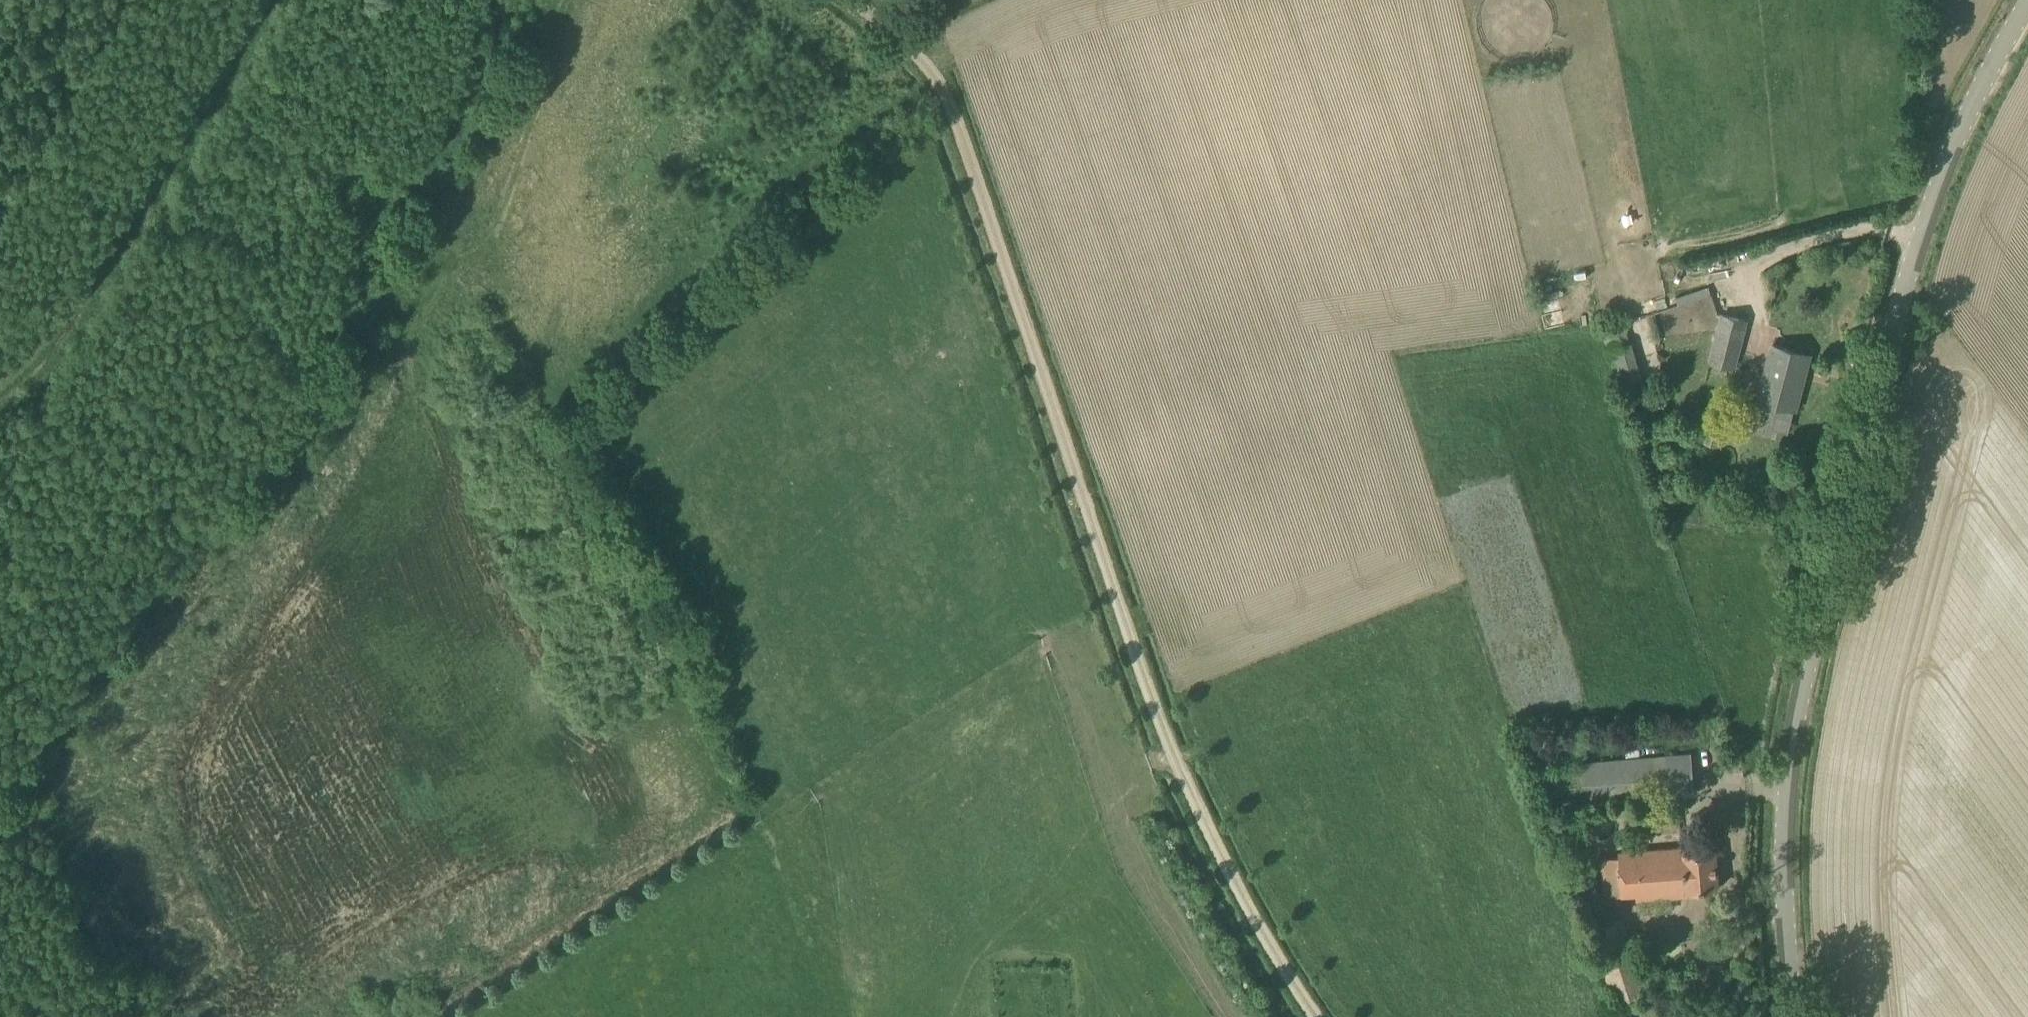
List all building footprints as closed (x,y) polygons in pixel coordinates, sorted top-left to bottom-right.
[(1686,315),(1714,307),(1708,285),(1680,293),(1686,315)] [(1734,366),(1746,320),(1723,314),(1710,360),(1734,366)] [(1618,374),(1640,371),(1635,343),(1613,346),(1618,374)] [(1769,433),(1778,404),(1786,406),(1794,409),(1800,387),(1809,353),(1773,344),(1758,399),(1747,396),(1739,425),(1769,433)] [(1695,793),(1691,753),(1547,765),(1550,805),(1695,793)] [(1718,887),(1714,849),(1685,852),(1684,846),(1602,852),(1606,895),(1687,889),(1718,887)] [(1617,1004),(1647,994),(1621,918),(1591,929),(1617,1004)]
